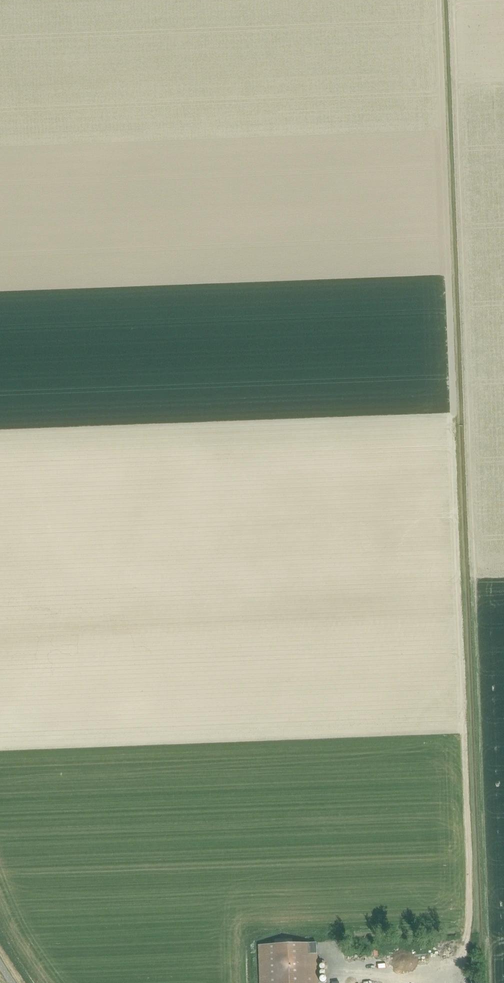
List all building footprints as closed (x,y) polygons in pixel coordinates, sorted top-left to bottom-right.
[(292,945),(292,939),(282,939),(282,945),(259,946),(260,982),(317,982),(316,944),(292,945)]
